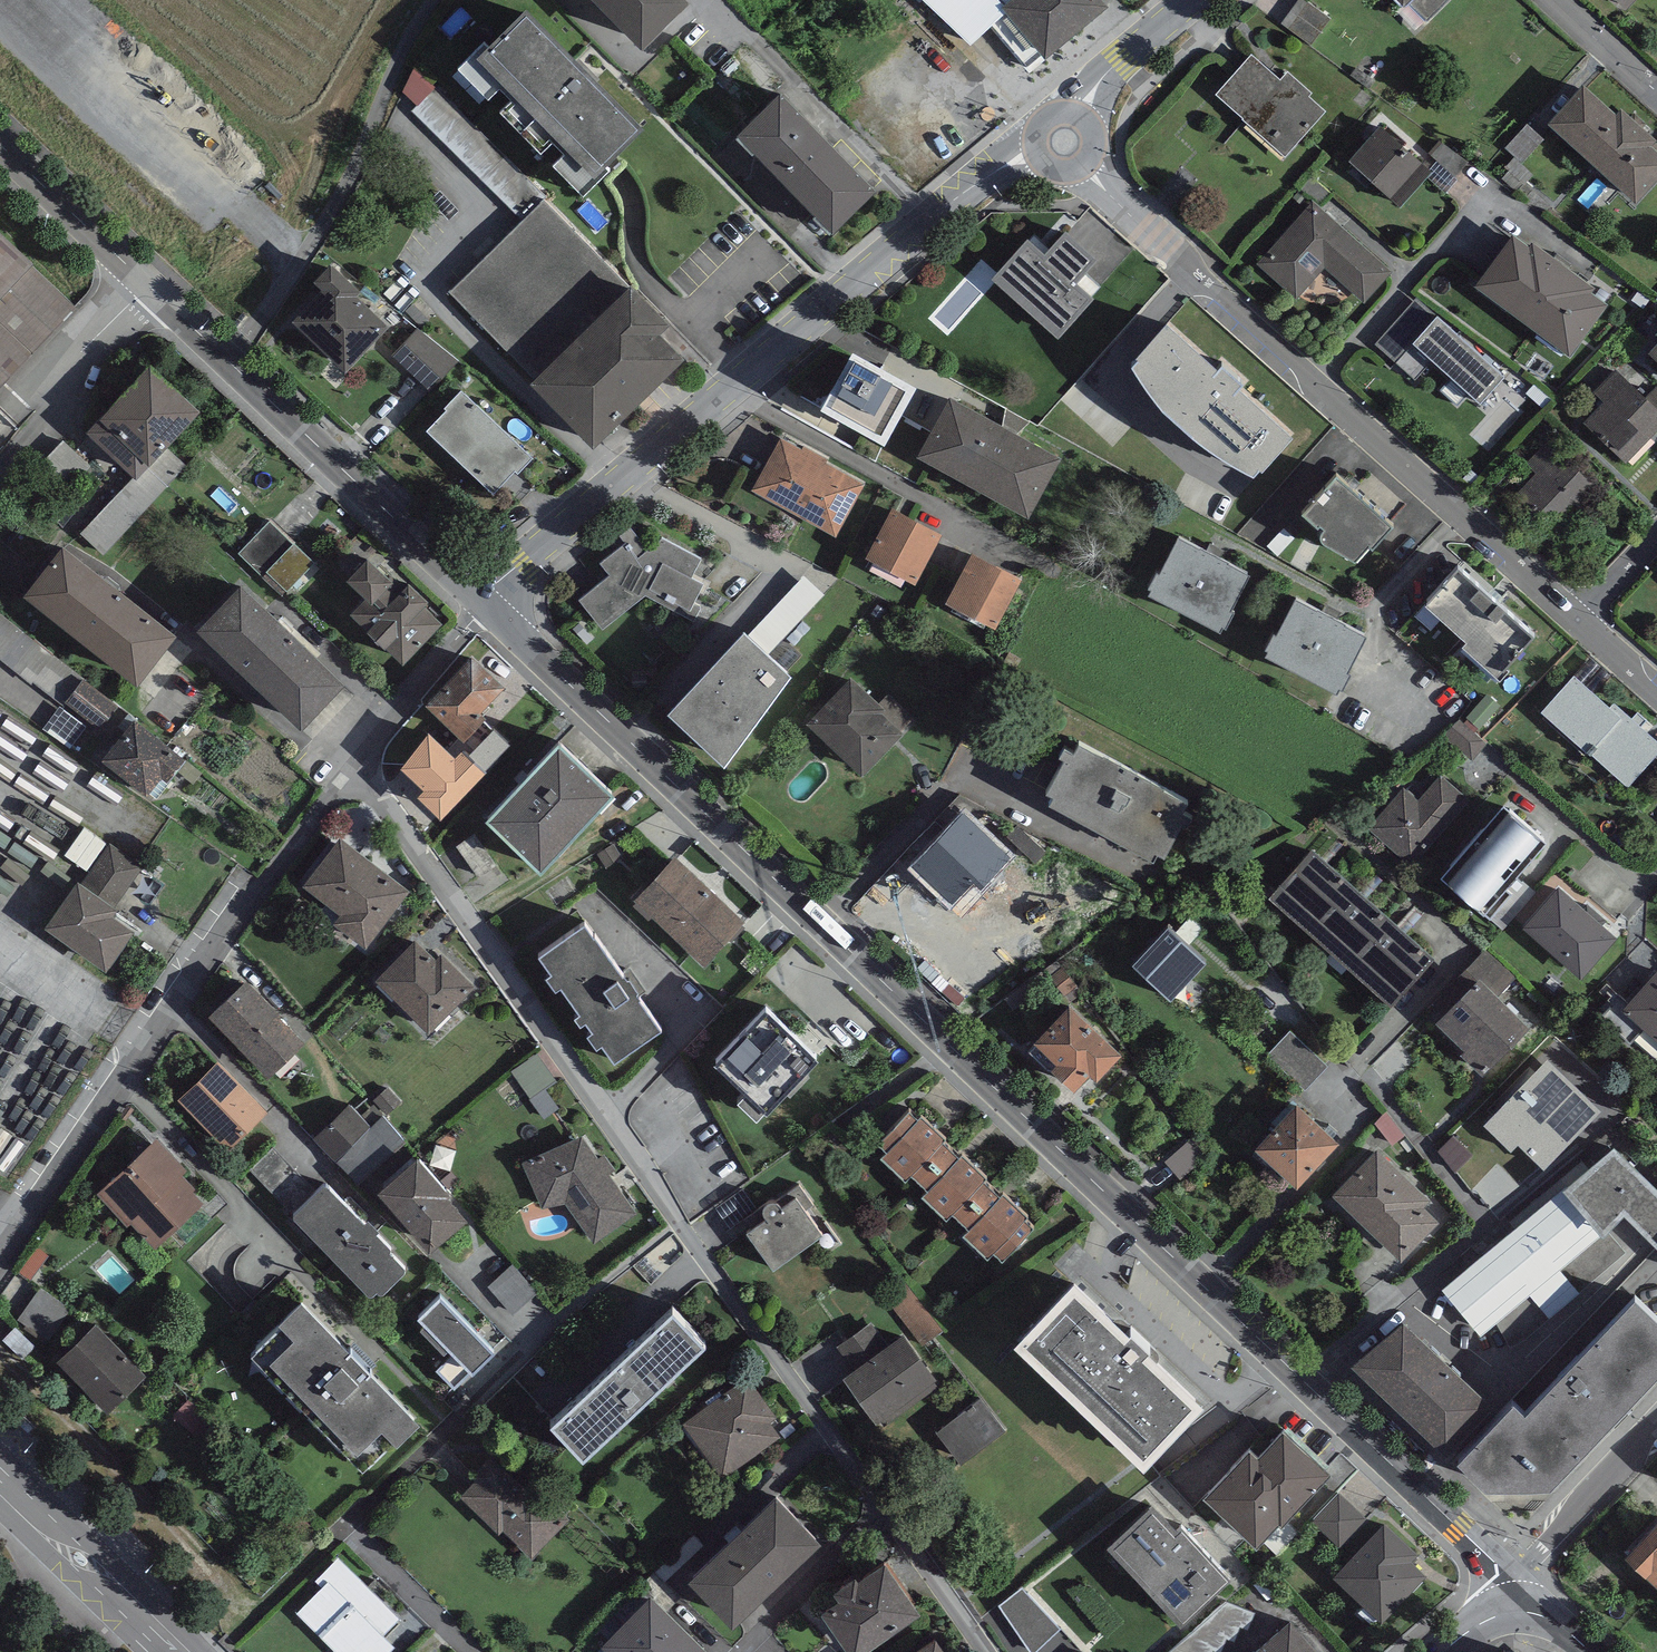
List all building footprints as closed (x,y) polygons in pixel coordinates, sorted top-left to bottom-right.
[(682,0),(590,0),(641,53),(689,7),(682,0)] [(922,0),(880,0),(927,45),(916,57),(937,77),(968,44),(922,0)] [(1006,13),(1002,8),(1004,6),(998,0),(922,0),(968,44),(972,47),(991,30),(989,27),(1006,13)] [(1100,0),(1012,0),(1004,6),(1002,8),(1006,13),(1045,60),(1107,9),(1100,0)] [(1403,11),(1411,3),(1426,19),(1446,0),(1392,0),(1403,11)] [(1626,8),(1633,0),(1617,0),(1626,8)] [(1304,1),(1284,29),(1315,51),(1335,23),(1304,1)] [(644,134),(527,13),(487,52),(484,48),(458,73),(488,103),(500,91),(513,105),(500,117),(541,158),(554,146),(565,158),(553,170),(584,202),(609,177),(605,172),(644,134)] [(1028,74),(1045,60),(1006,13),(989,27),(991,30),(1028,74)] [(1280,81),(1252,56),(1216,95),(1285,158),(1325,113),(1309,98),(1312,95),(1288,73),(1280,81)] [(418,107),(436,88),(414,69),(402,93),(418,107)] [(1584,86),(1547,127),(1636,206),(1656,183),(1656,156),(1650,150),(1656,142),(1656,140),(1620,108),(1615,114),(1584,86)] [(547,197),(436,88),(418,107),(412,112),(524,221),(544,200),(547,197)] [(877,193),(782,95),(735,139),(830,238),(877,193)] [(1432,173),(1379,127),(1347,163),(1401,209),(1432,173)] [(631,288),(544,200),(524,221),(450,294),(535,381),(631,288)] [(1392,272),(1312,202),(1257,265),(1297,300),(1324,269),(1364,304),(1392,272)] [(1027,233),(992,272),(1058,331),(1093,292),(1076,277),(1097,253),(1065,225),(1044,248),(1027,233)] [(0,234),(0,390),(78,307),(0,234)] [(1532,248),(1514,235),(1475,288),(1572,359),(1609,309),(1591,295),(1596,289),(1535,244),(1532,248)] [(361,295),(331,266),(313,285),(321,293),(292,323),(345,375),(389,330),(357,299),(361,295)] [(981,293),(967,281),(934,316),(948,329),(981,293)] [(670,327),(631,288),(535,381),(529,387),(592,452),(685,362),(660,337),(670,327)] [(1216,346),(1168,304),(1127,349),(1160,397),(1215,441),(1253,465),(1296,419),(1244,372),(1250,364),(1222,340),(1216,346)] [(1504,379),(1436,319),(1396,363),(1415,380),(1431,361),(1480,405),(1504,379)] [(459,361),(419,329),(391,356),(430,392),(459,361)] [(917,370),(853,339),(820,394),(887,429),(917,370)] [(1646,354),(1656,364),(1656,343),(1646,354)] [(150,357),(85,425),(135,472),(163,442),(199,404),(150,357)] [(1616,372),(1590,399),(1600,408),(1586,423),(1627,462),(1656,431),(1656,410),(1645,399),(1616,372)] [(1656,387),(1645,399),(1656,410),(1656,388),(1656,387)] [(1059,444),(948,389),(918,447),(1029,505),(1059,444)] [(461,392),(444,409),(447,412),(427,434),(493,496),(516,472),(518,474),(533,459),(461,392)] [(864,477),(780,432),(752,486),(835,531),(864,477)] [(187,464),(163,442),(135,472),(77,532),(101,554),(187,464)] [(1599,493),(1546,444),(1526,465),(1537,475),(1518,495),(1560,534),(1599,493)] [(64,447),(52,466),(69,477),(81,458),(64,447)] [(1392,513),(1336,463),(1303,500),(1317,515),(1320,513),(1325,517),(1323,519),(1321,523),(1321,526),(1322,528),(1354,550),(1368,533),(1372,536),(1392,513)] [(942,525),(892,499),(866,550),(916,576),(942,525)] [(1250,559),(1179,522),(1160,559),(1156,557),(1147,574),(1151,576),(1148,580),(1220,617),(1222,613),(1226,615),(1235,597),(1232,595),(1250,559)] [(630,523),(619,531),(624,539),(599,559),(609,570),(577,595),(602,625),(644,590),(694,617),(700,604),(693,600),(703,578),(691,571),(700,554),(662,533),(647,545),(630,523)] [(176,623),(64,533),(25,582),(137,671),(176,623)] [(1022,569),(972,542),(944,592),(995,620),(1022,569)] [(388,567),(367,547),(346,570),(367,590),(351,606),(367,622),(403,657),(443,616),(423,597),(428,592),(408,573),(405,577),(391,564),(388,567)] [(1533,625),(1457,556),(1426,590),(1428,591),(1425,595),(1466,632),(1462,637),(1498,670),(1508,660),(1504,656),(1533,625)] [(346,670),(240,571),(198,616),(304,715),(346,670)] [(1366,621),(1295,584),(1276,621),(1272,619),(1263,637),(1266,638),(1264,643),(1336,680),(1338,675),(1342,677),(1351,659),(1347,657),(1366,621)] [(792,661),(744,616),(669,697),(723,752),(792,661)] [(473,648),(427,698),(456,724),(465,732),(485,710),(479,705),(505,677),(473,648)] [(851,669),(807,716),(863,769),(914,715),(888,691),(881,698),(851,669)] [(1574,671),(1541,706),(1587,748),(1588,746),(1627,781),(1656,749),(1656,737),(1615,698),(1609,703),(1574,671)] [(187,753),(133,711),(131,714),(82,675),(65,696),(115,736),(101,753),(145,788),(148,786),(156,792),(187,753)] [(456,724),(445,736),(429,721),(396,759),(451,807),(514,736),(485,710),(465,732),(456,724)] [(615,782),(559,729),(486,806),(542,859),(615,782)] [(1103,745),(1078,732),(1073,741),(1064,736),(1059,746),(1064,749),(1046,781),(1054,785),(1049,793),(1154,849),(1157,844),(1164,848),(1183,812),(1188,814),(1193,805),(1184,800),(1188,791),(1164,778),(1165,776),(1104,744),(1103,745)] [(1418,795),(1404,784),(1366,824),(1402,856),(1422,835),(1429,842),(1472,798),(1443,770),(1418,795)] [(1545,835),(1503,799),(1441,872),(1484,907),(1545,835)] [(995,835),(964,803),(918,849),(937,867),(930,874),(950,894),(973,871),(980,878),(1002,856),(988,842),(995,835)] [(410,884),(341,831),(302,881),(340,909),(333,918),(365,943),(410,884)] [(141,864),(109,841),(81,879),(77,876),(44,922),(106,966),(134,927),(112,912),(118,904),(114,901),(141,864)] [(1435,953),(1312,843),(1268,891),(1391,1001),(1435,953)] [(744,916),(674,849),(633,892),(703,959),(744,916)] [(1617,938),(1559,887),(1523,928),(1581,980),(1617,938)] [(585,913),(538,946),(551,963),(545,967),(556,982),(562,978),(580,1004),(575,1007),(581,1015),(586,1012),(593,1023),(588,1026),(597,1039),(602,1036),(614,1052),(661,1020),(639,989),(641,988),(637,982),(639,981),(629,966),(627,968),(624,964),(623,965),(595,926),(594,927),(585,913)] [(1168,919),(1133,954),(1170,990),(1205,955),(1168,919)] [(435,953),(416,933),(375,973),(428,1027),(476,980),(442,946),(435,953)] [(1622,1003),(1656,1036),(1656,965),(1622,1003)] [(305,1037),(246,973),(210,1006),(269,1070),(305,1037)] [(1529,1030),(1480,981),(1435,1026),(1484,1074),(1529,1030)] [(797,1025),(766,995),(713,1051),(746,1082),(738,1091),(756,1107),(764,1098),(767,1100),(817,1047),(795,1027),(797,1025)] [(1122,1045),(1069,995),(1033,1033),(1056,1055),(1050,1061),(1073,1083),(1089,1066),(1096,1072),(1122,1045)] [(1310,1088),(1329,1068),(1292,1035),(1273,1055),(1310,1088)] [(268,1108),(218,1056),(177,1096),(226,1148),(268,1108)] [(554,1112),(542,1096),(559,1084),(540,1058),(515,1076),(546,1118),(554,1112)] [(1601,1113),(1547,1061),(1482,1126),(1511,1154),(1518,1147),(1543,1171),(1601,1113)] [(374,1127),(353,1103),(313,1138),(334,1163),(339,1159),(356,1179),(402,1140),(384,1119),(374,1127)] [(918,1112),(909,1103),(878,1135),(887,1144),(881,1151),(905,1174),(911,1167),(928,1183),(959,1150),(943,1134),(946,1130),(922,1107),(918,1112)] [(1339,1146),(1297,1107),(1255,1151),(1297,1191),(1339,1146)] [(581,1132),(521,1157),(542,1203),(565,1198),(594,1239),(635,1210),(581,1132)] [(186,1164),(156,1133),(96,1193),(125,1222),(130,1218),(156,1244),(202,1199),(190,1187),(195,1182),(181,1168),(186,1164)] [(315,1186),(273,1144),(249,1167),(291,1209),(293,1207),(295,1206),(315,1186)] [(1169,1165),(1182,1182),(1208,1161),(1195,1144),(1169,1165)] [(962,1147),(959,1150),(928,1183),(922,1188),(948,1212),(953,1206),(968,1221),(999,1189),(984,1174),(987,1171),(962,1147)] [(469,1210),(417,1148),(377,1182),(429,1244),(469,1210)] [(1430,1199),(1377,1148),(1332,1195),(1401,1261),(1439,1221),(1423,1206),(1430,1199)] [(1442,1291),(1482,1337),(1497,1324),(1511,1348),(1626,1254),(1609,1233),(1625,1218),(1656,1250),(1656,1190),(1616,1148),(1559,1192),(1442,1291)] [(326,1178),(323,1178),(315,1186),(295,1206),(293,1207),(293,1209),(294,1211),(366,1288),(368,1290),(370,1289),(373,1289),(376,1285),(377,1286),(379,1288),(381,1288),(382,1288),(405,1266),(405,1264),(405,1262),(389,1248),(391,1246),(391,1244),(390,1242),(376,1229),(379,1225),(367,1215),(364,1218),(328,1179),(326,1178)] [(1003,1185),(999,1189),(968,1221),(963,1227),(989,1252),(995,1246),(1003,1254),(1033,1223),(1022,1213),(1027,1209),(1003,1185)] [(796,1192),(782,1202),(779,1199),(777,1197),(775,1195),(772,1195),(768,1196),(766,1197),(764,1199),(763,1202),(763,1206),(764,1209),(767,1212),(747,1226),(773,1264),(822,1230),(796,1192)] [(1203,1389),(1075,1265),(1014,1330),(1144,1452),(1203,1389)] [(515,1268),(490,1291),(516,1319),(541,1296),(515,1268)] [(495,1345),(440,1288),(419,1308),(457,1348),(436,1367),(453,1384),(495,1345)] [(420,1409),(301,1289),(278,1312),(283,1317),(250,1349),(363,1464),(420,1409)] [(46,1339),(67,1315),(43,1295),(23,1319),(46,1339)] [(674,1298),(549,1413),(582,1448),(706,1332),(674,1298)] [(1456,1465),(1487,1493),(1551,1491),(1656,1379),(1656,1322),(1636,1301),(1524,1415),(1513,1407),(1500,1419),(1460,1461),(1456,1465)] [(147,1368),(95,1317),(56,1356),(109,1407),(147,1368)] [(941,1383),(903,1328),(842,1371),(880,1425),(941,1383)] [(1460,1461),(1500,1419),(1405,1328),(1351,1371),(1447,1463),(1453,1456),(1460,1461)] [(748,1371),(682,1418),(722,1474),(781,1432),(770,1417),(777,1412),(748,1371)] [(1005,1427),(980,1394),(937,1427),(961,1460),(1005,1427)] [(1283,1419),(1258,1446),(1249,1437),(1203,1485),(1256,1535),(1277,1513),(1281,1516),(1331,1464),(1283,1419)] [(520,1478),(491,1452),(472,1473),(475,1476),(459,1494),(498,1530),(501,1527),(531,1555),(568,1515),(524,1474),(520,1478)] [(822,1532),(777,1484),(689,1569),(734,1616),(822,1532)] [(1366,1516),(1340,1490),(1311,1519),(1337,1544),(1366,1516)] [(1153,1494),(1107,1536),(1125,1556),(1129,1553),(1160,1587),(1157,1591),(1178,1615),(1230,1569),(1182,1516),(1177,1520),(1153,1494)] [(1656,1578),(1656,1516),(1626,1548),(1656,1578)] [(1418,1549),(1385,1517),(1333,1571),(1384,1619),(1429,1573),(1411,1556),(1418,1549)] [(921,1604),(884,1549),(833,1582),(838,1591),(821,1602),(852,1649),(921,1604)] [(340,1553),(315,1578),(321,1585),(298,1607),(342,1651),(384,1651),(395,1641),(384,1630),(400,1615),(340,1553)] [(650,1589),(601,1639),(614,1651),(703,1651),(708,1646),(650,1589)] [(1063,1636),(1030,1589),(985,1621),(1007,1651),(1039,1651),(1063,1636)] [(1291,1614),(1247,1651),(1325,1651),(1291,1614)] [(936,1627),(899,1651),(953,1651),(936,1627)]
